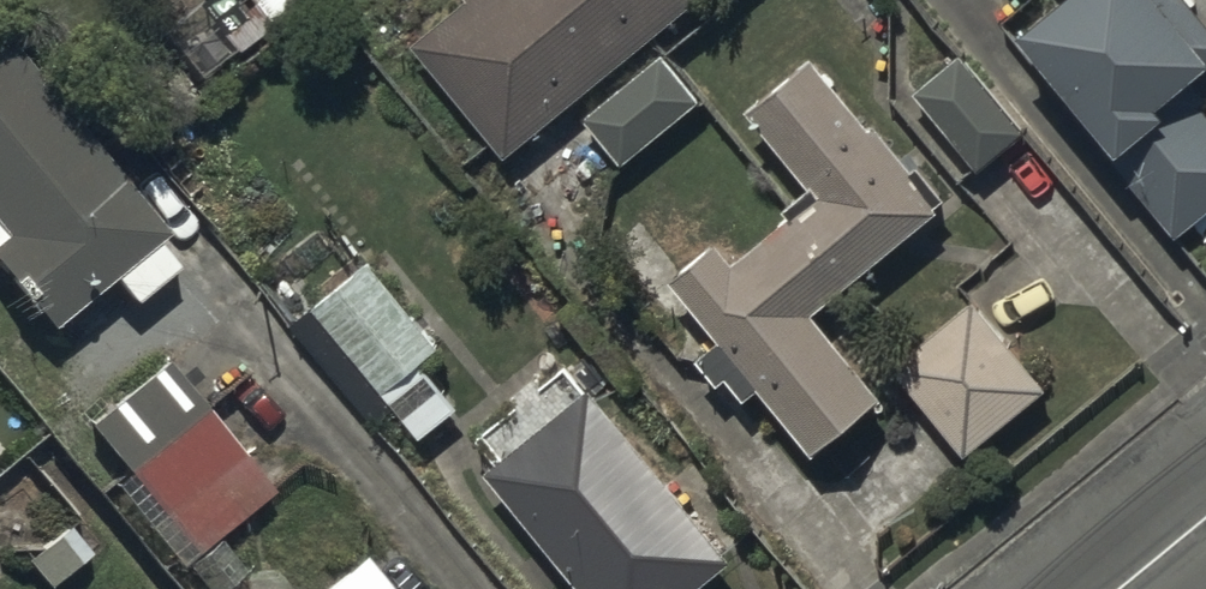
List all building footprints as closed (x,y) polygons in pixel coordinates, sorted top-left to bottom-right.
[(417,48),(507,161),(709,0),(462,0),(468,7),(417,48)] [(1186,0),(1044,0),(1018,21),(1120,142),(1109,152),(1181,237),(1205,217),(1205,96),(1195,83),(1205,73),(1205,24),(1186,0)] [(9,43),(0,51),(0,261),(56,327),(115,277),(142,308),(184,272),(159,243),(171,233),(9,43)] [(1027,130),(961,51),(915,89),(982,168),(1027,130)] [(698,102),(659,55),(584,118),(623,165),(698,102)] [(874,131),(813,62),(751,116),(823,197),(736,273),(716,250),(674,287),(726,346),(705,365),(724,388),(728,384),(747,405),(761,392),(817,455),(885,395),(818,319),(941,211),(913,180),(919,175),(877,128),(874,131)] [(448,352),(378,266),(325,308),(395,395),(448,352)] [(1052,399),(978,313),(900,380),(974,466),(1052,399)] [(279,494),(167,367),(97,427),(133,468),(117,483),(193,569),(279,494)] [(595,394),(493,476),(585,588),(711,588),(737,568),(595,394)] [(366,566),(338,588),(385,588),(366,566)]
